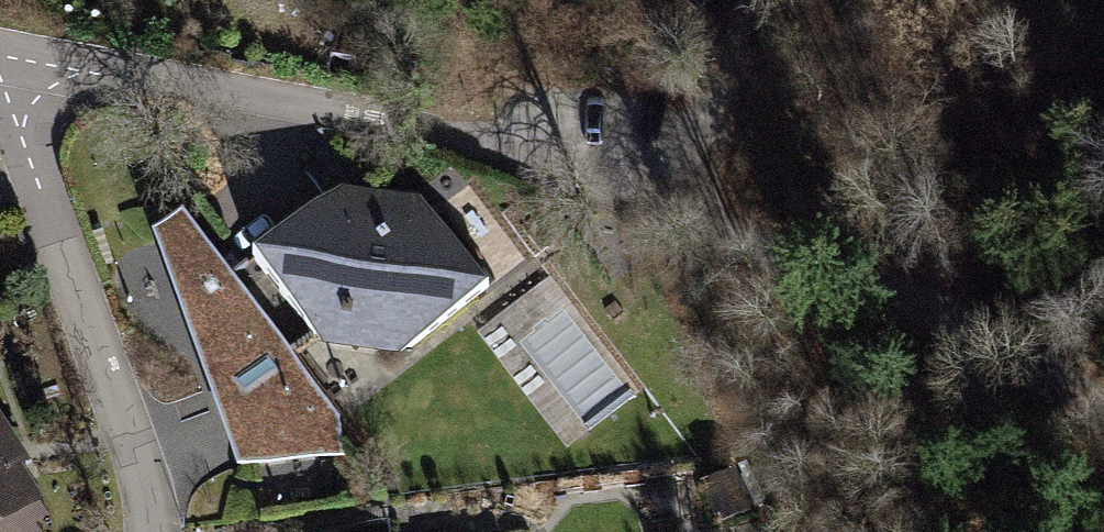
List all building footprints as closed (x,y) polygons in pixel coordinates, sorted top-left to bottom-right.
[(484,281),(417,195),(338,185),(248,250),(321,345),(398,354),(484,281)] [(178,208),(146,230),(233,469),(343,457),(340,415),(178,208)] [(44,496),(0,426),(0,523),(36,500),(44,496)] [(0,523),(0,531),(38,531),(33,525),(46,517),(36,500),(0,523)]
